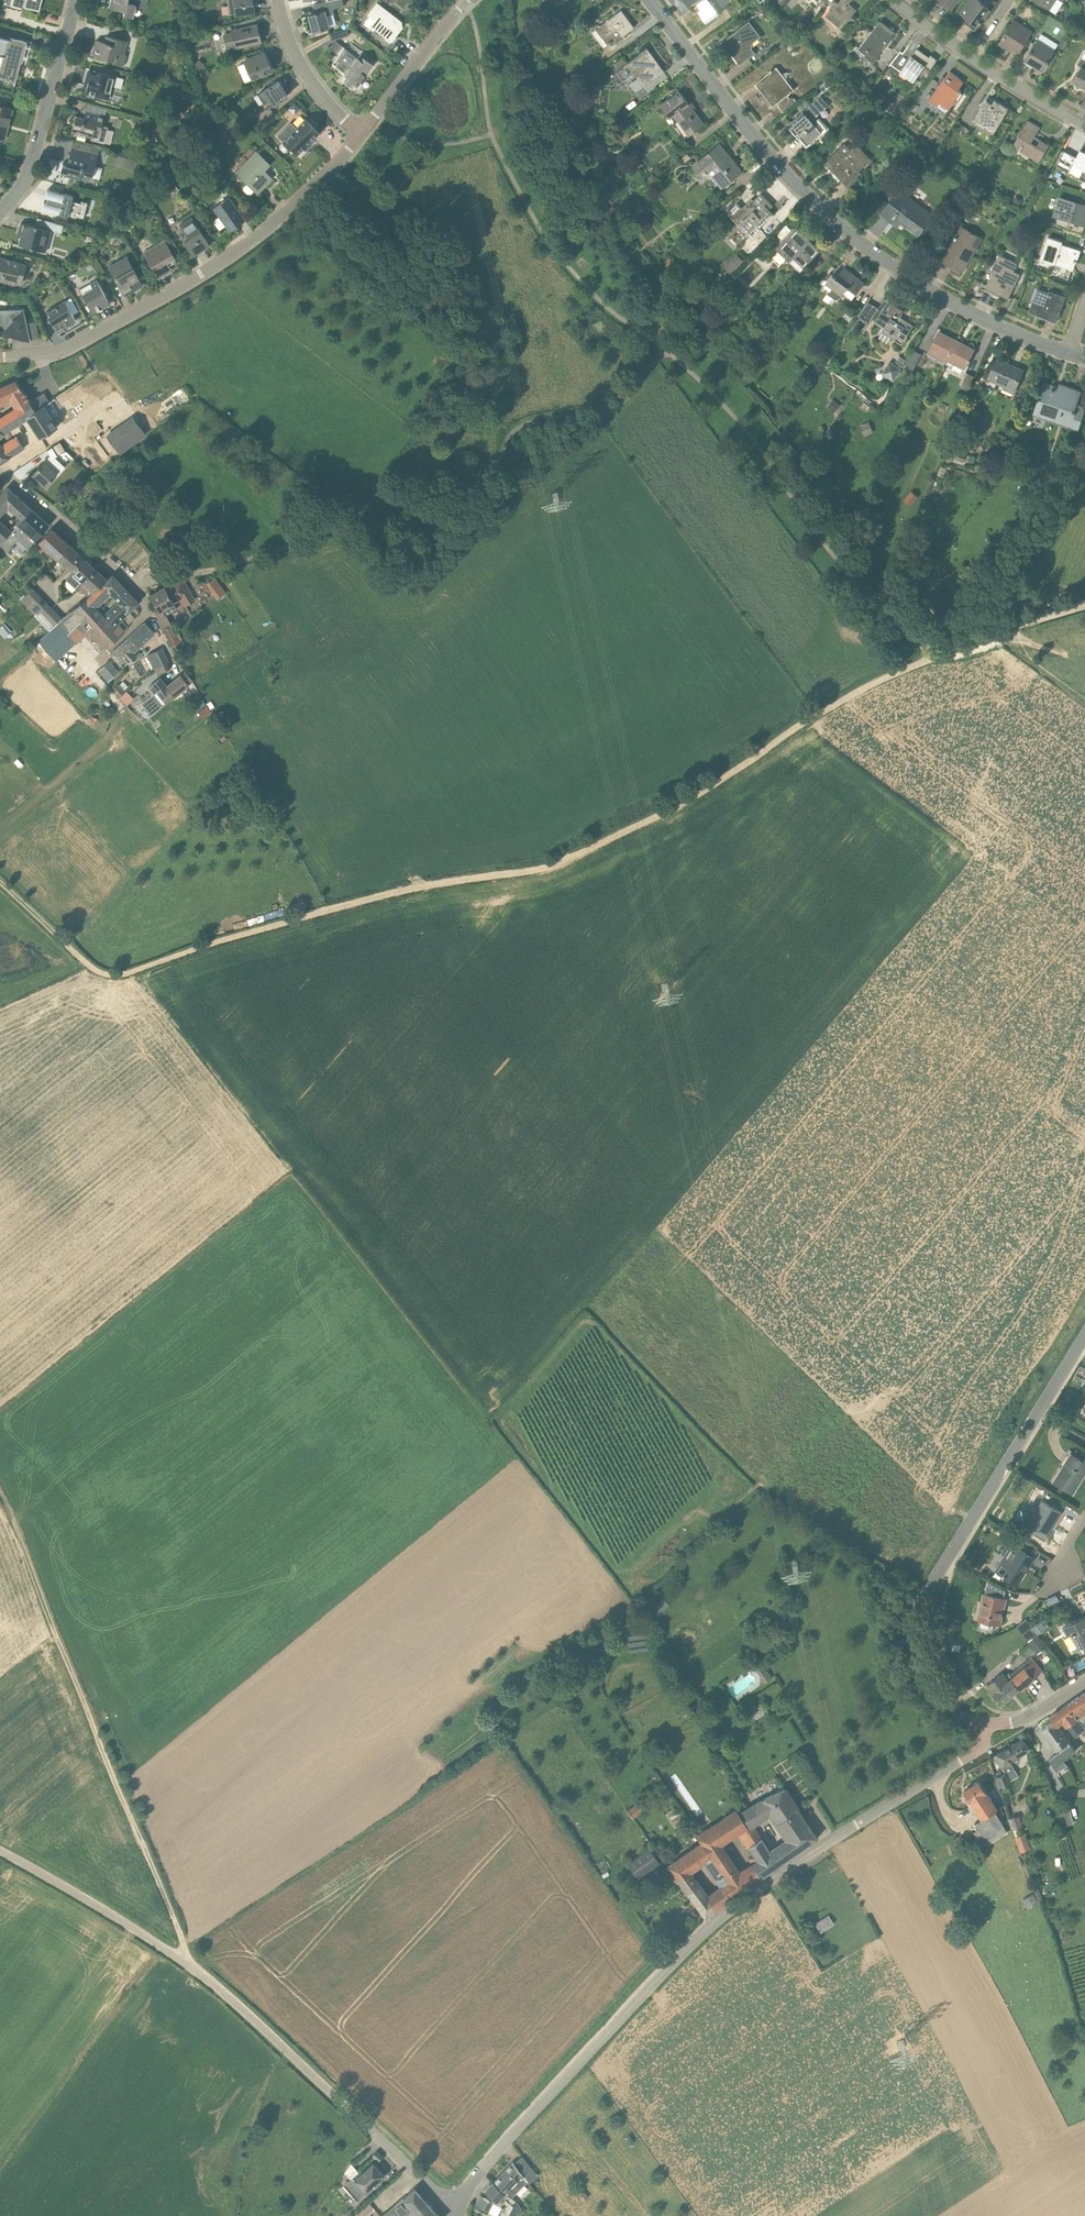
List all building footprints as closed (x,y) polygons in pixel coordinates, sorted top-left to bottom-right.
[(23,6),(39,11),(42,0),(24,0),(23,6)] [(109,6),(124,11),(123,15),(132,17),(135,5),(144,7),(146,0),(111,0),(109,6)] [(236,13),(254,11),(252,0),(227,0),(229,14),(236,13)] [(326,16),(334,14),(332,9),(344,6),(342,0),(332,0),(326,2),(313,5),(316,13),(308,15),(313,31),(329,27),(326,16)] [(690,7),(696,2),(703,12),(701,14),(707,23),(727,8),(721,0),(719,0),(718,1),(718,0),(685,0),(690,7)] [(833,10),(832,9),(826,17),(840,28),(846,21),(847,22),(857,10),(849,4),(852,0),(841,0),(833,10)] [(958,0),(940,0),(951,9),(958,0)] [(975,29),(982,21),(980,19),(989,8),(979,0),(972,0),(962,13),(968,18),(965,22),(975,29)] [(1050,10),(1056,0),(1034,0),(1050,10)] [(400,21),(377,3),(368,15),(378,22),(374,28),(391,41),(402,27),(397,24),(400,21)] [(611,45),(634,28),(621,10),(592,32),(603,47),(609,42),(611,45)] [(874,60),(896,33),(880,21),(859,48),(874,60)] [(1020,51),(1032,32),(1014,21),(1000,43),(1012,51),(1014,47),(1020,51)] [(760,36),(759,36),(749,23),(725,42),(726,44),(722,47),(729,55),(732,52),(740,63),(748,57),(753,64),(771,50),(760,36)] [(236,48),(261,42),(257,25),(231,31),(232,32),(223,34),(226,48),(235,46),(236,48)] [(331,41),(348,36),(346,28),(329,33),(331,41)] [(184,33),(177,37),(181,44),(187,41),(184,33)] [(123,55),(127,42),(107,36),(105,42),(97,40),(92,55),(114,61),(114,60),(120,62),(122,55),(123,55)] [(0,37),(0,78),(15,83),(26,42),(11,38),(10,40),(0,37)] [(919,44),(911,38),(901,52),(899,50),(888,66),(891,68),(890,70),(894,73),(896,70),(894,68),(896,67),(915,80),(926,64),(931,68),(937,60),(930,54),(928,57),(916,48),(919,44)] [(345,48),(335,40),(326,52),(335,60),(333,62),(350,77),(345,82),(353,89),(373,66),(365,59),(366,58),(360,53),(357,57),(346,48),(345,48)] [(794,49),(799,45),(795,40),(789,43),(794,49)] [(1042,70),(1053,52),(1036,42),(1026,59),(1042,70)] [(1063,42),(1059,50),(1064,52),(1068,44),(1063,42)] [(651,48),(662,66),(667,63),(656,45),(651,48)] [(183,48),(175,51),(178,60),(186,57),(183,48)] [(633,94),(664,71),(647,48),(616,71),(633,94)] [(272,70),(265,55),(256,59),(255,57),(244,62),(245,63),(238,66),(245,82),(272,70)] [(1081,58),(1077,64),(1081,67),(1073,81),(1084,88),(1084,60),(1081,58)] [(199,73),(205,66),(199,61),(193,68),(199,73)] [(787,95),(794,90),(777,67),(756,84),(762,91),(761,91),(760,92),(760,93),(760,94),(760,95),(761,96),(762,96),(764,96),(765,95),(773,106),(777,103),(779,105),(783,111),(796,101),(794,98),(793,98),(790,98),(789,98),(787,95)] [(105,98),(110,83),(100,80),(101,74),(88,71),(84,85),(87,86),(85,93),(105,98)] [(950,107),(961,91),(958,89),(964,82),(950,71),(940,85),(941,86),(930,101),(938,106),(942,101),(950,107)] [(278,81),(264,91),(273,105),(288,96),(278,81)] [(816,88),(821,93),(827,88),(822,83),(816,88)] [(876,90),(871,98),(878,103),(882,97),(881,93),(876,90)] [(183,91),(182,91),(181,92),(180,92),(179,93),(178,94),(178,95),(177,96),(177,97),(177,98),(177,99),(178,100),(178,101),(179,102),(180,103),(181,104),(182,104),(183,104),(185,104),(186,104),(187,103),(188,103),(188,102),(189,101),(190,101),(190,100),(190,99),(190,97),(190,96),(190,95),(190,94),(189,93),(188,93),(187,92),(187,91),(186,91),(184,91),(183,91)] [(703,124),(679,92),(662,105),(671,117),(674,114),(689,134),(703,124)] [(817,120),(815,117),(828,106),(821,97),(791,124),(798,131),(796,132),(808,145),(822,133),(824,134),(829,129),(819,118),(817,120)] [(992,104),(986,100),(973,122),(993,134),(1009,109),(995,100),(992,104)] [(13,109),(0,106),(0,138),(4,139),(9,123),(13,109)] [(256,116),(261,125),(274,114),(269,107),(256,116)] [(205,120),(212,113),(206,108),(200,115),(205,120)] [(88,119),(84,118),(76,116),(72,131),(78,132),(77,136),(85,138),(86,135),(92,136),(91,140),(103,143),(107,127),(104,126),(106,117),(89,112),(88,119)] [(201,124),(199,113),(192,114),(193,125),(201,124)] [(254,130),(261,125),(256,116),(248,121),(254,130)] [(156,130),(158,123),(142,118),(140,126),(156,130)] [(319,132),(305,119),(296,128),(290,122),(277,136),(284,142),(283,142),(297,155),(319,132)] [(1037,147),(1031,143),(1040,128),(1028,121),(1013,146),(1039,161),(1048,145),(1041,141),(1037,147)] [(204,135),(211,142),(217,136),(210,130),(204,135)] [(850,149),(844,143),(838,150),(825,164),(833,172),(834,171),(849,186),(861,173),(873,161),(856,144),(850,149)] [(742,171),(720,145),(693,167),(702,179),(713,169),(716,173),(712,176),(721,188),(727,183),(742,171)] [(95,147),(94,150),(101,153),(98,163),(105,166),(109,152),(95,147)] [(71,148),(67,165),(62,163),(60,171),(67,173),(66,175),(80,179),(86,175),(92,177),(98,155),(71,148)] [(1081,150),(1077,157),(1064,150),(1056,165),(1069,172),(1073,164),(1084,169),(1079,178),(1084,181),(1084,152),(1081,150)] [(255,191),(257,193),(271,178),(259,167),(265,161),(256,153),(237,173),(249,184),(246,187),(246,190),(250,194),(252,194),(255,191)] [(129,160),(126,168),(133,171),(136,162),(129,160)] [(972,172),(979,176),(983,170),(977,165),(972,172)] [(652,174),(647,178),(650,182),(655,178),(652,174)] [(47,190),(45,197),(48,198),(46,202),(44,201),(42,209),(59,213),(59,214),(68,217),(69,211),(78,214),(77,216),(84,218),(88,202),(82,201),(81,203),(72,201),(73,195),(64,193),(64,194),(47,190)] [(918,234),(932,215),(898,190),(881,213),(892,221),(895,217),(918,234)] [(727,213),(741,227),(752,238),(762,228),(760,227),(774,213),(769,208),(772,204),(761,193),(754,200),(752,198),(742,208),(737,203),(727,213)] [(1015,195),(1012,203),(1021,206),(1024,199),(1015,195)] [(230,231),(245,219),(229,197),(213,209),(230,231)] [(1059,198),(1054,215),(1084,225),(1084,206),(1059,198)] [(961,204),(956,212),(969,220),(974,212),(961,204)] [(193,256),(210,245),(191,217),(180,225),(189,239),(184,242),(193,256)] [(22,231),(21,236),(19,245),(45,253),(52,231),(21,222),(19,230),(22,231)] [(52,231),(60,233),(63,225),(54,223),(52,231)] [(962,272),(976,247),(967,242),(972,233),(962,227),(943,261),(962,272)] [(780,245),(777,249),(786,258),(785,258),(785,259),(785,260),(786,261),(786,262),(787,263),(788,263),(789,263),(790,262),(791,262),(801,271),(820,250),(796,228),(780,245)] [(1077,262),(1081,251),(1062,245),(1063,242),(1048,237),(1041,259),(1055,264),(1056,263),(1072,269),(1075,261),(1077,262)] [(159,276),(170,270),(166,262),(173,258),(164,242),(145,253),(159,276)] [(730,273),(743,261),(735,252),(729,258),(731,260),(723,267),(730,273)] [(1013,273),(1017,264),(999,254),(991,270),(993,271),(986,287),(1009,298),(1017,282),(1001,275),(1004,268),(1013,273)] [(6,281),(6,282),(14,284),(16,277),(22,279),(26,265),(20,263),(0,257),(0,276),(2,277),(1,279),(3,281),(6,281)] [(125,295),(142,285),(127,257),(109,266),(125,295)] [(670,257),(663,263),(666,266),(673,260),(670,257)] [(865,283),(844,268),(837,278),(833,274),(827,282),(833,286),(831,289),(831,290),(830,291),(830,292),(831,293),(831,295),(832,296),(834,297),(836,298),(837,298),(839,297),(840,296),(841,295),(843,293),(852,300),(865,283)] [(92,313),(110,303),(97,280),(91,283),(94,289),(83,295),(92,313)] [(1049,293),(1038,289),(1029,312),(1057,322),(1059,314),(1060,315),(1061,311),(1064,302),(1048,296),(1049,293)] [(57,331),(76,320),(65,301),(46,312),(57,331)] [(899,315),(902,310),(888,301),(882,311),(868,302),(858,316),(869,323),(872,319),(875,321),(885,327),(882,333),(890,338),(891,337),(902,344),(914,325),(899,315)] [(10,324),(5,329),(5,331),(20,336),(21,340),(29,338),(36,337),(33,321),(26,323),(24,314),(22,313),(18,316),(9,319),(10,324)] [(947,360),(955,342),(938,334),(928,353),(946,362),(947,360)] [(956,340),(955,342),(947,360),(965,369),(975,349),(956,340)] [(1014,392),(1023,370),(997,359),(989,378),(1005,384),(1003,387),(1014,392)] [(890,360),(884,372),(897,378),(903,365),(890,360)] [(913,371),(916,365),(908,360),(905,367),(913,371)] [(968,390),(974,376),(967,373),(961,386),(968,390)] [(0,388),(0,403),(11,398),(17,411),(30,402),(16,381),(0,388)] [(1080,391),(1060,384),(1058,390),(1044,386),(1035,412),(1069,424),(1078,427),(1084,406),(1076,403),(1080,391)] [(179,390),(179,400),(188,400),(187,390),(179,390)] [(35,411),(43,406),(49,402),(43,393),(30,402),(35,411)] [(17,411),(23,420),(26,417),(40,437),(57,427),(43,406),(35,411),(30,402),(17,411)] [(840,406),(834,402),(829,409),(834,413),(840,406)] [(865,403),(861,407),(867,411),(870,407),(865,403)] [(3,432),(23,420),(17,411),(0,422),(0,429),(3,432)] [(124,428),(133,441),(134,441),(144,433),(135,420),(124,428)] [(869,423),(861,426),(864,436),(872,433),(869,423)] [(24,448),(16,436),(1,445),(0,445),(0,464),(24,448)] [(45,485),(56,473),(50,467),(57,460),(54,458),(65,450),(60,442),(47,450),(50,455),(33,474),(45,485)] [(963,464),(964,462),(967,456),(967,454),(961,452),(961,453),(958,452),(954,460),(954,462),(963,464)] [(1064,465),(1054,461),(1050,472),(1060,476),(1064,465)] [(946,469),(940,467),(937,475),(943,477),(946,469)] [(32,510),(8,488),(0,496),(0,516),(7,507),(21,519),(11,530),(0,520),(0,544),(32,510)] [(911,493),(904,502),(911,507),(918,498),(911,493)] [(32,510),(0,544),(0,552),(2,554),(5,551),(18,562),(20,559),(22,561),(28,554),(25,552),(26,552),(12,539),(23,527),(36,539),(49,525),(32,510)] [(57,558),(69,544),(51,528),(39,541),(57,558)] [(69,544),(57,558),(68,568),(80,554),(69,544)] [(79,587),(96,569),(85,559),(66,580),(77,589),(79,587)] [(96,569),(79,587),(90,597),(95,593),(107,579),(96,569)] [(120,619),(138,602),(112,575),(108,580),(95,593),(90,597),(58,623),(50,630),(51,631),(49,633),(37,640),(45,649),(56,641),(59,638),(69,649),(85,634),(101,653),(129,628),(120,619)] [(165,588),(164,587),(151,595),(159,610),(156,612),(159,619),(157,620),(161,627),(171,621),(168,616),(167,616),(166,615),(176,609),(173,602),(182,597),(184,601),(192,596),(184,581),(175,586),(174,583),(165,588)] [(211,591),(217,599),(226,593),(220,585),(211,591)] [(25,604),(37,592),(31,586),(20,598),(25,604)] [(42,598),(37,592),(25,604),(31,610),(42,598)] [(1038,598),(1041,607),(1059,602),(1056,593),(1038,598)] [(36,615),(47,603),(42,598),(31,610),(36,615)] [(62,618),(47,603),(36,615),(50,630),(58,623),(62,618)] [(154,632),(145,622),(111,654),(124,668),(137,655),(134,652),(154,632)] [(170,647),(181,642),(172,624),(162,629),(170,647)] [(4,626),(0,629),(0,633),(4,638),(10,633),(4,626)] [(154,668),(167,662),(168,662),(162,649),(148,656),(154,668)] [(108,681),(119,671),(109,661),(98,671),(108,681)] [(154,668),(157,674),(170,668),(167,662),(154,668)] [(166,702),(193,681),(185,672),(167,686),(161,678),(148,688),(153,693),(157,691),(166,702)] [(119,698),(124,693),(125,693),(118,686),(116,685),(111,690),(119,698)] [(194,703),(200,710),(205,706),(199,698),(194,703)] [(198,713),(202,717),(211,711),(207,706),(198,713)] [(1084,1476),(1084,1462),(1073,1454),(1064,1468),(1062,1467),(1053,1481),(1074,1494),(1084,1476)] [(1045,1541),(1062,1512),(1043,1501),(1029,1523),(1035,1527),(1032,1532),(1045,1541)] [(1034,1543),(1039,1546),(1042,1542),(1036,1538),(1034,1543)] [(1029,1566),(1030,1565),(1030,1564),(1029,1562),(1022,1558),(1026,1552),(1012,1544),(996,1570),(1017,1584),(1027,1566),(1029,1566)] [(989,1594),(1004,1593),(1003,1587),(997,1588),(997,1583),(988,1583),(989,1594)] [(1000,1624),(1006,1599),(984,1594),(978,1619),(1000,1624)] [(664,1596),(652,1608),(659,1616),(671,1603),(664,1596)] [(1084,1616),(1075,1621),(1074,1617),(1066,1622),(1068,1625),(1063,1628),(1068,1637),(1072,1635),(1082,1653),(1084,1651),(1084,1618),(1084,1616)] [(1028,1641),(1038,1633),(1027,1619),(1018,1627),(1028,1641)] [(1038,1622),(1033,1626),(1038,1634),(1043,1630),(1038,1622)] [(1047,1647),(1037,1634),(1028,1641),(1038,1654),(1047,1647)] [(1032,1656),(1010,1674),(1013,1677),(1020,1688),(1022,1690),(1027,1687),(1025,1684),(1043,1669),(1035,1659),(1034,1659),(1032,1656)] [(766,1682),(774,1677),(763,1660),(755,1666),(766,1682)] [(1013,1677),(1010,1674),(1009,1673),(1005,1676),(1002,1673),(988,1684),(995,1693),(994,1693),(1002,1703),(1011,1696),(1020,1688),(1013,1677)] [(1084,1719),(1084,1718),(1084,1693),(1078,1697),(1068,1704),(1079,1717),(1084,1726),(1084,1720),(1084,1719)] [(1054,1720),(1057,1726),(1064,1721),(1075,1737),(1084,1730),(1084,1726),(1079,1717),(1068,1704),(1050,1717),(1053,1721),(1054,1720)] [(1069,1741),(1057,1726),(1054,1720),(1053,1721),(1042,1729),(1057,1750),(1069,1741)] [(1019,1777),(1012,1765),(1010,1761),(1029,1749),(1023,1740),(998,1754),(1002,1760),(999,1762),(1004,1770),(1006,1774),(1011,1781),(1019,1777)] [(1000,1789),(1013,1784),(1011,1781),(1006,1774),(996,1778),(1000,1789)] [(990,1844),(1008,1832),(1004,1826),(996,1810),(997,1809),(979,1781),(964,1790),(982,1818),(976,1823),(979,1828),(974,1832),(980,1841),(986,1838),(990,1844)] [(663,1803),(670,1798),(662,1787),(655,1792),(663,1803)] [(738,1812),(747,1825),(770,1811),(789,1840),(778,1847),(785,1859),(817,1837),(797,1808),(798,1808),(784,1787),(762,1800),(760,1798),(738,1812)] [(637,1817),(643,1808),(636,1803),(630,1811),(637,1817)] [(1067,1825),(1076,1822),(1071,1806),(1062,1809),(1067,1825)] [(696,1835),(701,1843),(736,1894),(753,1882),(744,1870),(738,1874),(718,1844),(737,1832),(747,1848),(749,1846),(751,1849),(759,1844),(755,1838),(747,1825),(738,1812),(736,1810),(708,1829),(707,1828),(696,1835)] [(1023,1826),(1020,1816),(1010,1818),(1013,1828),(1023,1826)] [(1031,1849),(1024,1833),(1015,1837),(1021,1852),(1031,1849)] [(759,1844),(751,1849),(758,1860),(752,1864),(760,1877),(777,1865),(761,1838),(759,1835),(755,1838),(759,1844)] [(723,1903),(736,1894),(701,1843),(668,1866),(677,1879),(688,1871),(703,1860),(721,1887),(714,1892),(723,1903)] [(638,1878),(659,1862),(648,1847),(627,1863),(638,1878)] [(688,1871),(677,1879),(705,1917),(716,1909),(688,1871)] [(1040,1888),(1036,1890),(1041,1902),(1044,1900),(1040,1888)] [(1029,1908),(1040,1903),(1036,1893),(1025,1897),(1029,1908)] [(828,1916),(815,1924),(820,1931),(832,1923),(828,1916)] [(379,2161),(383,2156),(377,2151),(373,2155),(379,2161)] [(503,2192),(511,2197),(527,2180),(513,2162),(493,2183),(503,2192)] [(385,2176),(373,2163),(361,2173),(359,2171),(358,2172),(350,2163),(344,2172),(350,2179),(344,2184),(358,2199),(366,2192),(385,2176)] [(511,2197),(503,2192),(493,2183),(485,2191),(492,2197),(491,2201),(480,2196),(476,2205),(489,2211),(494,2202),(501,2206),(498,2213),(496,2215),(516,2215),(522,2209),(516,2200),(511,2197)] [(427,2202),(415,2188),(383,2215),(410,2215),(427,2202)] [(427,2202),(410,2215),(439,2215),(427,2202)]
